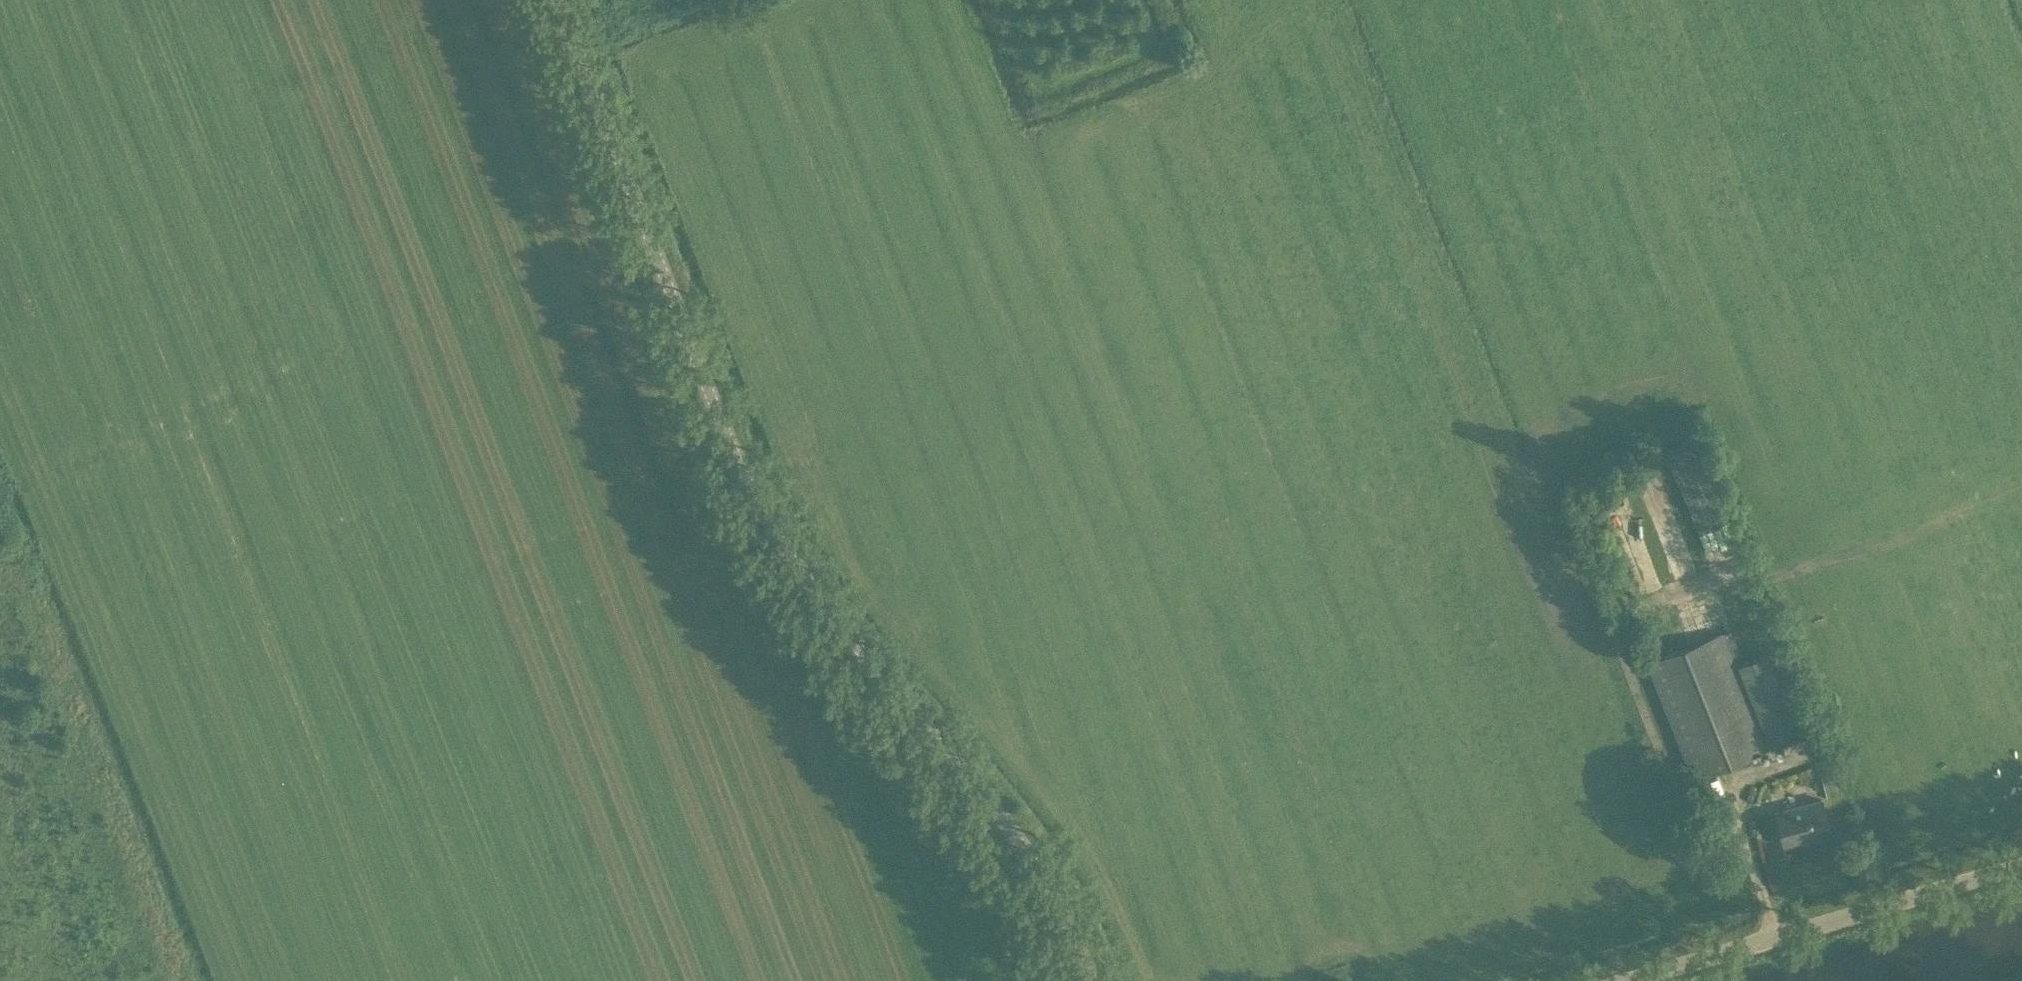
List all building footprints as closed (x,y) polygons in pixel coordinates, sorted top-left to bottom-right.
[(1648,662),(1694,779),(1769,749),(1730,652),(1738,649),(1731,630),(1722,633),(1722,631),(1648,662)] [(1776,811),(1785,843),(1830,831),(1822,799),(1776,811)]
